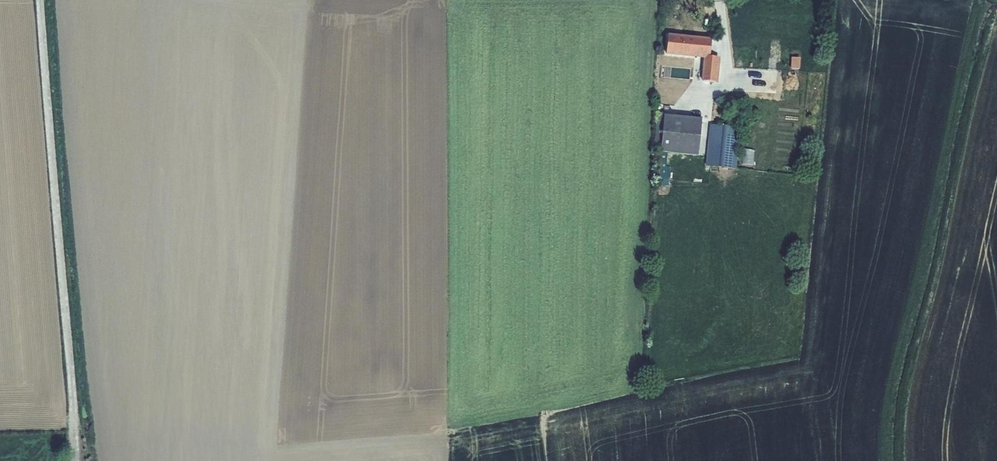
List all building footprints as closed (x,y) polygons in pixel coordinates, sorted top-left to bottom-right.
[(709,56),(711,40),(668,35),(666,53),(704,57),(702,80),(716,82),(718,57),(709,56)] [(660,63),(658,80),(673,81),(674,65),(660,63)] [(663,113),(656,112),(653,153),(660,153),(658,186),(668,186),(669,153),(698,156),(702,119),(663,114),(663,113)] [(740,127),(709,124),(705,165),(736,168),(740,127)]
